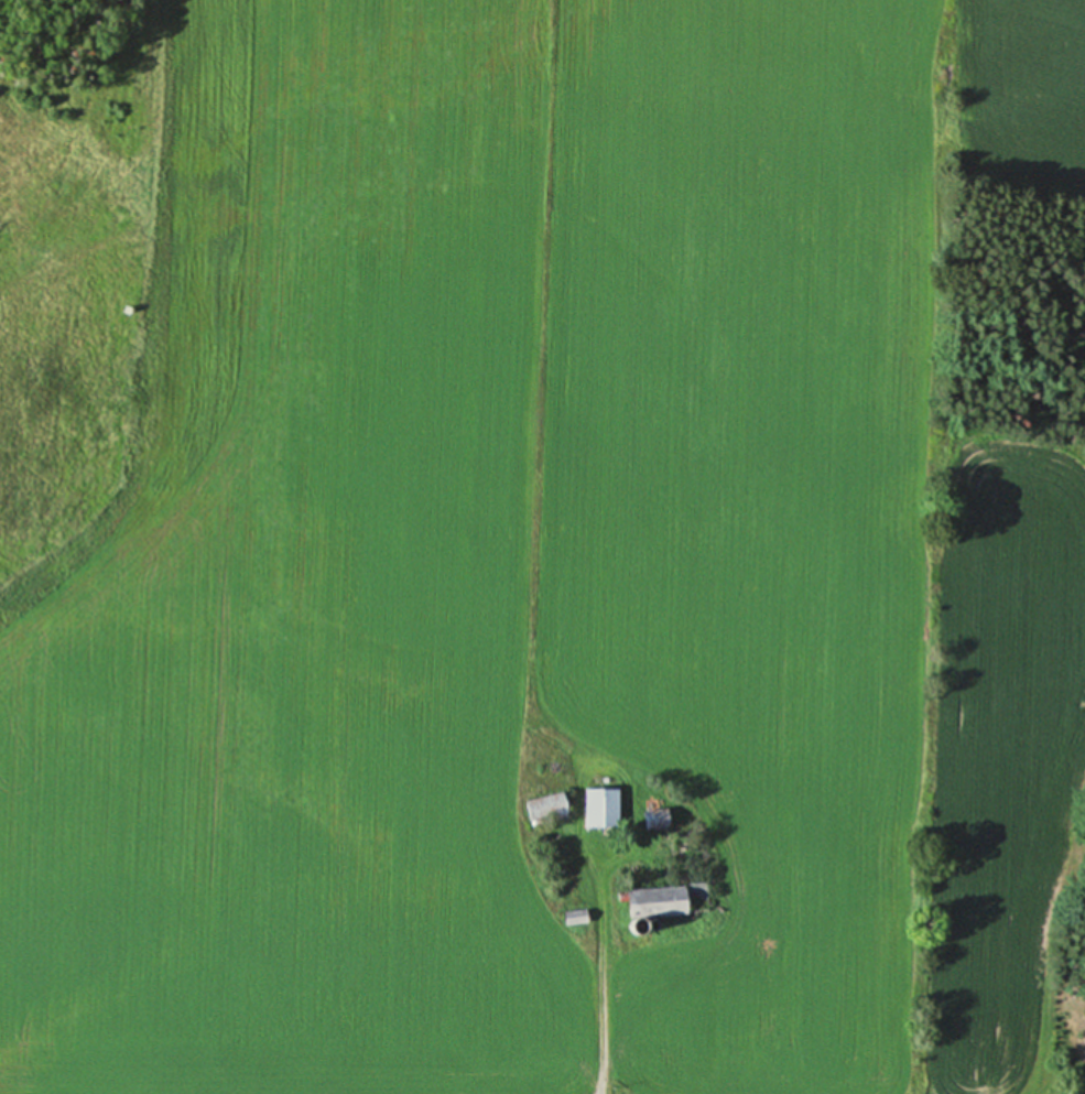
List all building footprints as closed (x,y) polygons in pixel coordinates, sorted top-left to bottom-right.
[(617,827),(617,787),(584,787),(584,827),(617,827)] [(568,814),(561,790),(524,801),(531,825),(568,814)] [(685,885),(627,887),(628,915),(686,913),(685,885)]
